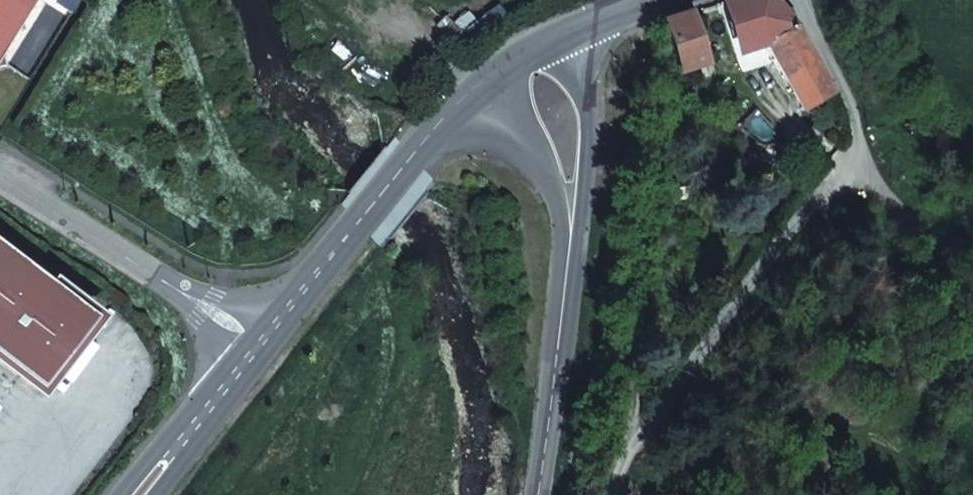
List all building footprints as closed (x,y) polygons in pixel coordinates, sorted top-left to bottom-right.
[(9,67),(7,56),(41,0),(0,0),(0,68),(9,67)] [(830,92),(792,25),(795,24),(776,0),(725,0),(742,51),(761,44),(800,108),(830,92)] [(706,64),(689,10),(659,20),(676,73),(706,64)] [(33,387),(86,319),(0,251),(0,361),(33,387)]
